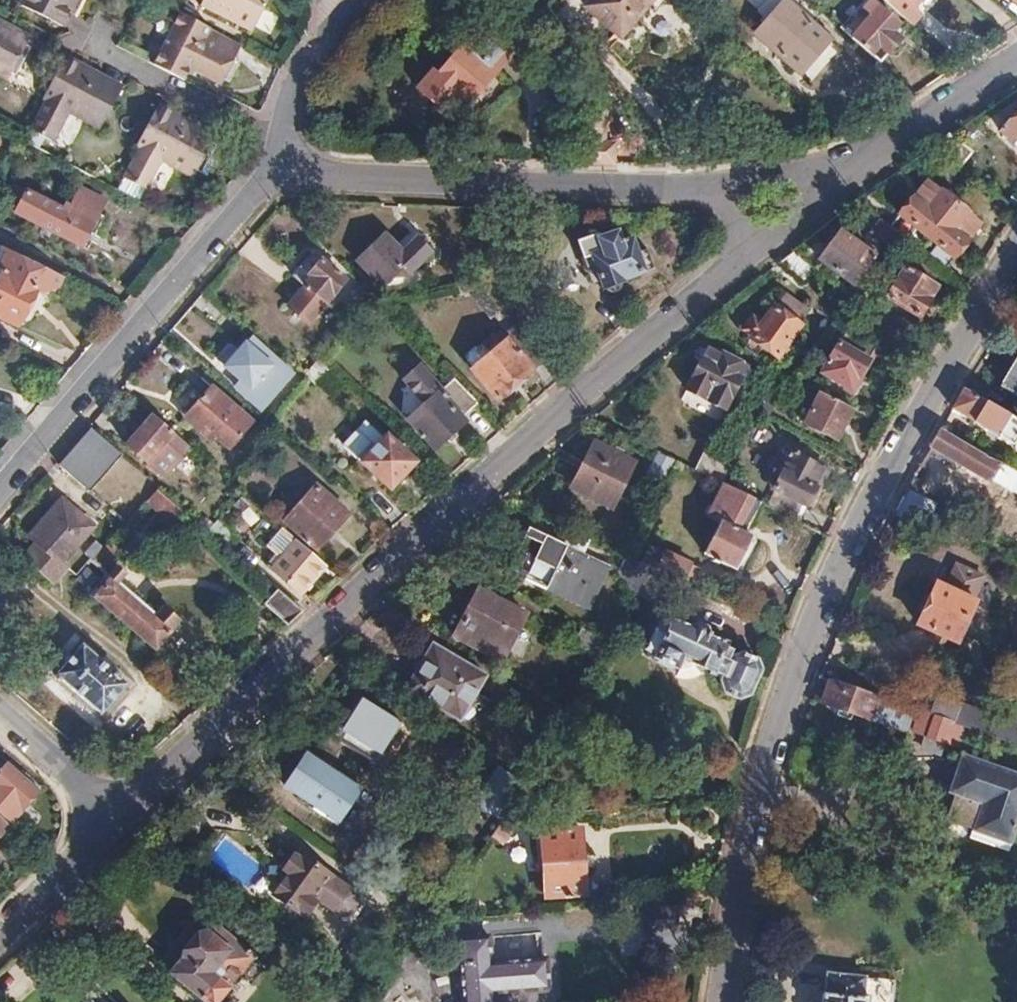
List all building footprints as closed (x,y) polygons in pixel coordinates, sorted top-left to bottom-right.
[(14,5),(56,25),(68,0),(16,0),(14,5)] [(264,0),(199,0),(200,0),(197,5),(249,31),(264,0)] [(622,36),(653,0),(600,0),(591,11),(622,36)] [(897,37),(888,30),(895,22),(869,0),(862,0),(859,5),(866,12),(847,35),(877,61),(897,37)] [(910,24),(920,13),(911,6),(917,0),(882,0),(910,24)] [(796,70),(824,37),(791,9),(763,41),(796,70)] [(219,85),(238,46),(209,30),(176,14),(151,64),(182,80),(189,64),(196,69),(194,74),(219,85)] [(3,82),(26,37),(0,24),(0,25),(0,80),(3,82)] [(509,52),(483,29),(441,77),(467,100),(509,52)] [(97,130),(119,87),(91,73),(89,77),(75,69),(79,62),(63,54),(39,100),(42,102),(27,130),(54,144),(69,116),(97,130)] [(824,55),(809,96),(839,107),(854,66),(824,55)] [(93,70),(79,62),(75,69),(89,77),(91,73),(93,70)] [(188,178),(211,135),(182,120),(181,123),(166,116),(169,110),(155,103),(132,149),(134,150),(113,190),(138,202),(158,163),(188,178)] [(183,118),(169,110),(166,116),(181,123),(182,120),(183,118)] [(998,134),(1011,145),(1015,140),(1016,142),(1016,113),(998,134)] [(957,166),(967,153),(945,134),(931,145),(950,160),(957,166)] [(919,242),(949,205),(951,199),(939,188),(936,191),(926,182),(912,197),(910,194),(894,211),(897,214),(888,225),(900,235),(910,244),(915,238),(919,242)] [(13,183),(1,207),(82,246),(104,201),(78,188),(70,206),(63,202),(60,207),(13,183)] [(964,240),(977,225),(965,215),(967,213),(951,199),(949,205),(919,242),(923,245),(918,251),(940,270),(950,258),(951,260),(966,241),(964,240)] [(900,235),(879,218),(878,217),(868,231),(890,249),(900,235)] [(384,282),(390,276),(406,271),(429,247),(408,228),(394,242),(384,233),(359,258),(384,282)] [(637,250),(632,237),(622,241),(618,229),(600,237),(597,231),(578,238),(590,273),(597,271),(602,285),(605,284),(608,288),(612,289),(616,290),(620,288),(622,284),(622,281),(622,279),(655,267),(647,246),(637,250)] [(870,256),(837,230),(815,258),(848,284),(870,256)] [(4,248),(0,257),(0,272),(3,274),(0,280),(0,316),(20,326),(36,292),(44,296),(59,290),(65,277),(4,248)] [(312,253),(293,275),(304,284),(301,288),(297,288),(289,298),(290,301),(287,305),(308,323),(326,303),(327,304),(345,282),(312,253)] [(933,287),(902,267),(883,297),(913,317),(933,287)] [(357,313),(373,296),(372,294),(360,282),(343,301),(357,313)] [(799,326),(810,312),(785,294),(774,307),(799,326)] [(741,330),(782,360),(789,351),(784,348),(799,326),(774,307),(761,324),(751,317),(741,330)] [(544,359),(513,323),(503,333),(533,368),(544,359)] [(864,360),(874,345),(871,344),(845,327),(824,356),(820,353),(813,362),(817,365),(816,367),(845,387),(855,373),(858,375),(868,362),(864,360)] [(497,398),(533,368),(503,333),(484,349),(488,354),(471,368),(497,398)] [(234,392),(264,418),(302,376),(257,337),(252,343),(243,335),(216,365),(240,385),(234,392)] [(746,365),(708,346),(687,388),(726,406),(739,379),(746,365)] [(997,384),(1015,396),(1005,413),(1016,420),(1016,352),(997,384)] [(311,379),(324,364),(318,357),(303,373),(311,379)] [(745,382),(752,368),(746,365),(739,379),(745,382)] [(407,418),(433,449),(465,421),(461,417),(477,403),(474,399),(453,378),(440,389),(419,366),(403,379),(424,404),(407,418)] [(251,420),(210,385),(182,416),(209,440),(214,435),(227,447),(251,420)] [(1005,413),(960,387),(959,390),(949,407),(1011,445),(1016,434),(1016,421),(1005,413)] [(835,438),(851,408),(839,402),(816,390),(801,421),(835,438)] [(179,455),(188,444),(151,413),(125,443),(162,476),(180,456),(179,455)] [(343,445),(357,457),(371,442),(376,446),(385,435),(367,419),(343,445)] [(982,454),(938,426),(937,428),(927,445),(940,453),(941,450),(954,458),(986,478),(988,475),(1013,491),(1016,485),(1016,470),(982,454)] [(86,488),(118,450),(90,427),(58,463),(86,488)] [(414,461),(385,435),(376,446),(371,442),(357,457),(388,485),(398,474),(400,476),(414,461)] [(633,459),(591,440),(571,486),(613,505),(633,459)] [(823,468),(783,449),(777,461),(784,464),(772,488),(776,490),(802,503),(806,505),(823,468)] [(663,484),(675,460),(663,454),(659,452),(648,476),(663,484)] [(722,484),(730,468),(704,455),(696,471),(700,472),(722,484)] [(663,484),(648,476),(646,478),(662,486),(663,484)] [(347,512),(315,485),(284,520),(316,548),(347,512)] [(735,528),(749,497),(725,485),(710,516),(716,519),(701,551),(733,567),(749,534),(735,528)] [(151,490),(143,503),(169,521),(177,508),(151,490)] [(794,519),(802,503),(776,490),(768,507),(777,510),(790,517),(794,519)] [(918,521),(925,498),(911,494),(903,516),(918,521)] [(61,561),(91,526),(59,499),(29,534),(36,540),(61,561)] [(786,524),(790,517),(777,510),(774,517),(775,523),(781,527),(786,524)] [(280,556),(295,538),(280,526),(266,545),(280,556)] [(562,544),(529,528),(509,571),(588,608),(608,566),(585,555),(562,544)] [(585,555),(592,540),(569,529),(562,544),(585,555)] [(324,563),(307,549),(295,538),(280,556),(271,567),(299,592),(324,563)] [(98,568),(115,549),(104,539),(98,546),(88,558),(98,568)] [(61,561),(36,540),(23,555),(53,580),(65,565),(61,561)] [(88,558),(98,546),(90,540),(80,552),(88,558)] [(698,568),(663,552),(655,569),(683,581),(690,585),(698,568)] [(635,592),(651,567),(629,557),(629,583),(622,595),(631,600),(635,592)] [(975,614),(968,611),(973,598),(970,597),(981,574),(954,563),(944,586),(933,582),(915,623),(954,639),(959,628),(967,630),(973,630),(978,621),(975,614)] [(155,613),(116,580),(123,573),(113,564),(90,591),(154,646),(177,619),(161,606),(155,613)] [(655,569),(651,567),(635,592),(670,609),(683,581),(655,569)] [(285,624),(300,610),(275,588),(262,604),(285,624)] [(501,657),(522,614),(477,592),(456,635),(501,657)] [(707,635),(709,632),(707,629),(695,624),(689,628),(662,615),(655,630),(654,629),(642,652),(655,658),(653,661),(675,672),(680,661),(710,673),(708,676),(721,682),(725,693),(738,698),(747,696),(758,671),(754,662),(742,656),(730,660),(720,655),(726,643),(707,635)] [(126,682),(81,642),(55,672),(100,712),(126,682)] [(463,714),(484,676),(433,646),(411,681),(463,714)] [(860,690),(863,679),(848,674),(844,684),(860,690)] [(844,684),(829,679),(821,698),(837,705),(835,710),(849,716),(851,711),(869,717),(869,715),(906,729),(914,708),(860,690),(844,684)] [(372,761),(398,721),(359,696),(334,737),(372,761)] [(958,701),(957,706),(933,697),(927,713),(960,724),(1016,743),(1016,722),(1012,720),(958,701)] [(952,748),(960,724),(927,713),(919,710),(911,734),(923,738),(920,746),(939,752),(941,745),(952,748)] [(1005,848),(1016,813),(1016,773),(960,753),(947,789),(953,791),(944,816),(971,826),(968,834),(1005,848)] [(331,820),(355,785),(335,772),(334,774),(304,754),(284,784),(314,805),(313,807),(331,820)] [(35,792),(4,765),(0,770),(0,816),(8,823),(35,792)] [(515,795),(523,782),(496,766),(486,783),(513,799),(514,797),(515,795)] [(345,827),(366,795),(358,790),(337,821),(345,827)] [(0,816),(0,833),(8,823),(0,816)] [(584,890),(579,829),(540,833),(545,894),(584,890)] [(351,890),(326,873),(292,849),(277,872),(282,875),(267,893),(300,917),(314,898),(336,913),(348,913),(355,903),(351,890)] [(212,924),(206,933),(205,932),(170,972),(206,1001),(213,1001),(251,955),(212,924)] [(548,990),(545,958),(491,962),(488,935),(457,938),(463,1001),(495,1001),(494,995),(548,990)] [(898,986),(865,983),(865,975),(827,971),(825,992),(821,991),(820,1001),(896,1001),(898,986)]
